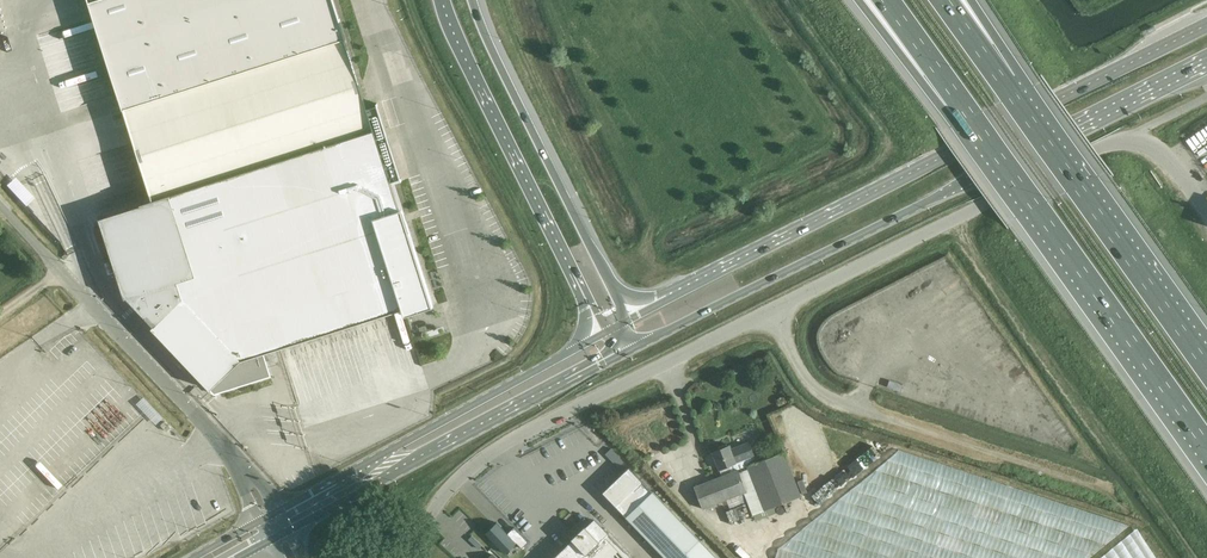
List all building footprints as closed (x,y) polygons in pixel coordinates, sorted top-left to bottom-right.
[(123,110),(124,110),(345,40),(345,39),(346,39),(333,0),(88,0),(123,110)] [(153,201),(99,218),(125,299),(126,299),(127,298),(141,312),(154,326),(152,328),(211,390),(215,394),(219,393),(271,376),(264,353),(263,353),(264,353),(403,309),(405,315),(433,306),(402,208),(399,209),(398,205),(391,182),(400,179),(386,136),(377,106),(367,109),(345,40),(124,110),(153,201)] [(903,395),(941,405),(948,379),(910,369),(903,395)] [(900,391),(903,384),(890,380),(887,387),(900,391)] [(948,384),(941,407),(1007,428),(1014,405),(948,384)] [(157,428),(165,420),(144,400),(136,408),(157,428)] [(703,509),(735,496),(739,505),(724,511),(728,523),(801,496),(784,451),(756,462),(753,456),(755,455),(749,441),(730,448),(729,445),(727,446),(726,444),(718,447),(719,449),(712,452),(719,469),(722,475),(693,486),(703,509)] [(897,449),(779,550),(777,557),(1088,557),(1132,521),(897,449)] [(604,492),(615,503),(614,504),(666,557),(717,557),(629,467),(622,474),(623,475),(604,492)] [(604,528),(603,529),(595,520),(555,557),(633,557),(604,528)] [(497,522),(485,533),(505,554),(517,543),(522,548),(529,542),(514,527),(508,534),(497,522)]
